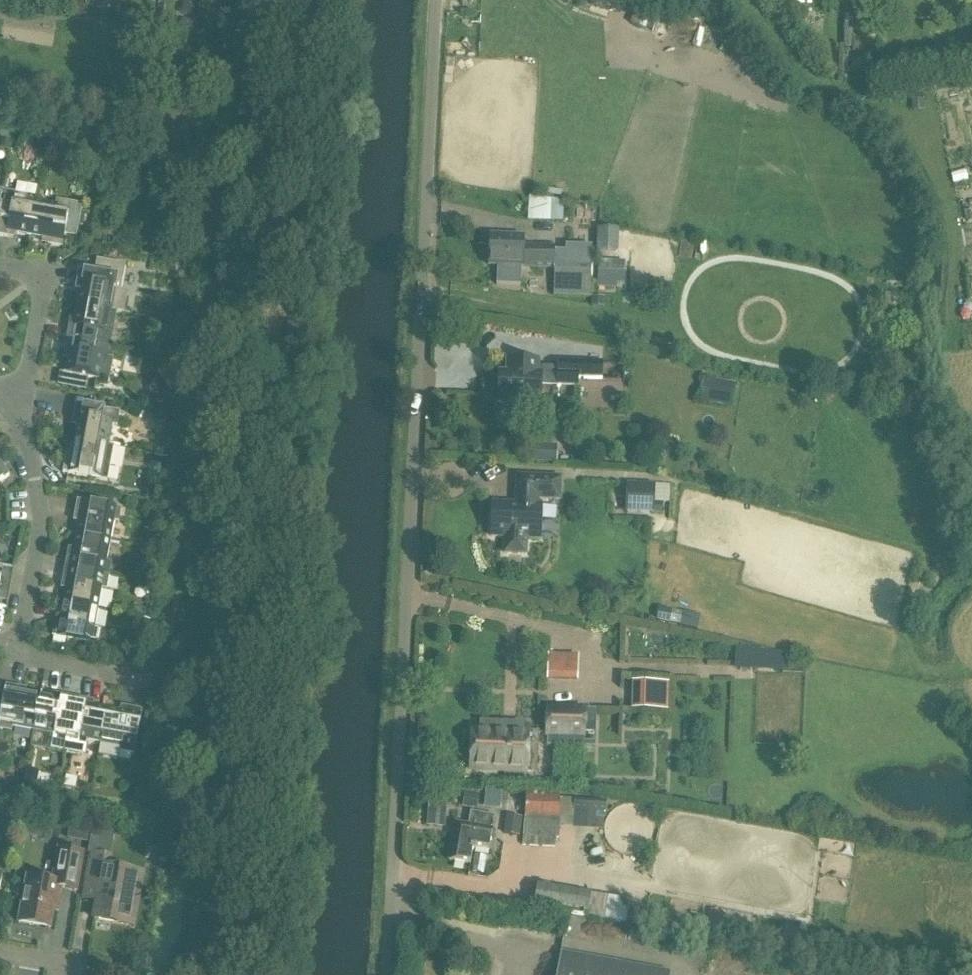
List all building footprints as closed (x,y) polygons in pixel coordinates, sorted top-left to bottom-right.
[(182,12),(194,14),(196,0),(183,0),(182,12)] [(706,42),(711,29),(698,23),(692,36),(706,42)] [(0,145),(0,147),(9,149),(10,143),(10,141),(1,139),(1,141),(0,145)] [(9,234),(29,237),(36,202),(15,198),(16,194),(3,191),(0,207),(0,237),(8,238),(9,234)] [(76,238),(78,226),(83,227),(85,213),(81,212),(82,206),(57,201),(56,206),(36,202),(29,237),(49,241),(48,246),(63,248),(65,236),(76,238)] [(560,229),(559,239),(579,242),(581,232),(560,229)] [(524,267),(524,248),(524,239),(489,237),(488,266),(498,266),(497,284),(503,290),(515,290),(521,285),(522,267),(524,267)] [(554,251),(554,269),(553,272),(555,272),(590,273),(591,274),(592,247),(565,246),(565,252),(555,251),(554,251)] [(554,251),(555,251),(555,249),(524,248),(524,267),(554,269),(554,251)] [(79,271),(76,285),(78,285),(81,286),(77,306),(83,307),(112,312),(124,314),(128,294),(121,293),(126,266),(97,260),(94,273),(83,271),(79,271)] [(589,298),(590,273),(555,272),(554,296),(589,298)] [(73,326),(71,326),(69,325),(66,339),(111,347),(113,334),(109,333),(112,312),(83,307),(77,306),(73,326)] [(295,311),(284,312),(285,324),(296,323),(295,311)] [(116,360),(109,358),(111,347),(66,339),(64,352),(66,353),(69,353),(65,374),(83,377),(100,381),(112,383),(116,360)] [(604,381),(635,383),(636,358),(605,356),(604,381)] [(539,361),(507,360),(507,373),(498,373),(497,403),(519,404),(519,414),(536,415),(536,405),(540,405),(541,387),(576,388),(577,380),(599,381),(600,364),(557,362),(556,368),(538,367),(539,361)] [(735,384),(715,380),(711,401),(730,405),(735,384)] [(149,401),(169,404),(172,385),(152,381),(149,401)] [(75,405),(73,419),(74,419),(78,420),(74,440),(83,442),(109,447),(113,426),(117,427),(120,413),(83,406),(75,405)] [(65,460),(63,474),(83,478),(90,479),(108,482),(114,448),(109,447),(83,442),(74,440),(70,461),(67,460),(65,460)] [(556,446),(528,444),(527,461),(555,463),(556,446)] [(1,465),(0,466),(0,484),(9,477),(1,465)] [(493,505),(491,538),(505,539),(505,555),(526,556),(526,540),(540,540),(542,507),(538,507),(538,500),(560,501),(561,480),(518,478),(517,506),(493,505)] [(656,485),(627,484),(625,514),(654,515),(654,513),(655,505),(655,503),(656,485)] [(83,502),(77,501),(75,515),(76,516),(79,516),(76,537),(83,538),(111,543),(115,522),(119,523),(122,509),(83,502)] [(655,505),(654,513),(661,514),(662,503),(655,503),(655,505)] [(145,531),(142,546),(155,549),(159,534),(145,531)] [(68,556),(67,556),(65,569),(83,572),(109,577),(112,564),(107,563),(111,543),(83,538),(76,537),(72,557),(68,556)] [(0,585),(0,586),(0,603),(6,604),(6,606),(7,606),(15,564),(14,564),(13,570),(3,568),(1,581),(0,585)] [(63,583),(67,583),(63,603),(83,607),(98,610),(102,590),(107,590),(109,577),(83,572),(65,569),(62,583),(63,583)] [(52,637),(83,643),(97,645),(99,632),(95,631),(98,610),(83,607),(63,603),(60,624),(55,623),(52,637)] [(659,608),(656,620),(669,623),(671,611),(659,608)] [(683,612),(680,625),(696,629),(699,616),(683,612)] [(760,653),(760,671),(784,671),(784,653),(760,653)] [(548,656),(547,679),(577,680),(578,657),(548,656)] [(19,693),(20,690),(20,689),(6,686),(0,718),(0,731),(12,733),(13,729),(34,733),(40,697),(19,693)] [(60,701),(40,697),(34,733),(54,736),(53,741),(51,750),(64,753),(74,699),(61,696),(60,697),(60,701)] [(87,753),(89,743),(100,745),(107,709),(87,706),(87,701),(83,700),(74,699),(64,753),(82,756),(87,753)] [(127,713),(107,709),(100,745),(121,749),(120,753),(134,756),(142,711),(128,708),(127,713)] [(596,712),(585,711),(547,710),(546,736),(546,749),(596,750),(596,712)] [(472,731),(470,771),(536,774),(538,734),(523,734),(524,726),(499,725),(499,733),(472,731)] [(27,769),(25,782),(37,785),(39,772),(27,769)] [(486,791),(484,808),(500,810),(502,792),(486,791)] [(429,792),(429,808),(447,810),(448,792),(429,792)] [(524,837),(524,846),(555,847),(555,839),(559,839),(560,799),(526,798),(524,837)] [(429,808),(427,825),(445,827),(447,810),(429,808)] [(456,825),(449,862),(471,866),(473,850),(490,853),(493,831),(495,817),(471,813),(469,827),(456,825)] [(507,817),(504,833),(520,836),(522,819),(507,817)] [(19,923),(19,924),(35,927),(35,925),(50,928),(55,902),(59,903),(62,889),(76,892),(83,856),(83,854),(59,850),(53,883),(27,878),(22,907),(20,907),(18,922),(19,923)] [(94,920),(129,927),(135,895),(140,896),(143,875),(104,868),(105,858),(91,855),(87,882),(100,884),(97,902),(94,920)] [(539,883),(534,909),(625,925),(630,900),(539,883)] [(557,974),(671,974),(561,954),(557,974)]
